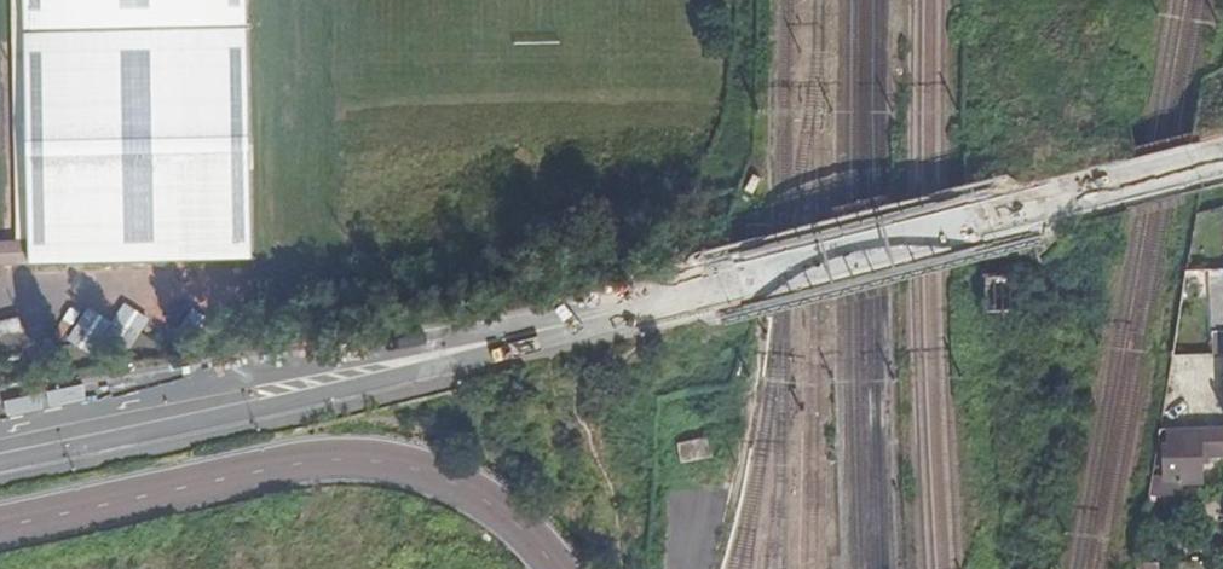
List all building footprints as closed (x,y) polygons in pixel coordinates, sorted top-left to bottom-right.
[(12,0),(4,0),(7,237),(14,236),(12,26),(12,0)] [(12,26),(14,236),(14,266),(137,256),(241,249),(237,23),(237,0),(12,0),(12,26)] [(14,266),(14,236),(7,237),(0,238),(0,266),(14,266)] [(1185,271),(1170,357),(1222,355),(1222,270),(1185,271)] [(1175,429),(1175,431),(1167,432),(1168,435),(1166,435),(1167,445),(1163,446),(1163,479),(1171,478),(1178,478),(1178,484),(1199,484),(1198,455),(1222,454),(1222,427),(1175,429)] [(1164,489),(1164,497),(1171,497),(1171,478),(1163,479),(1150,479),(1148,489),(1164,489)] [(1148,489),(1146,498),(1164,497),(1164,489),(1148,489)]
